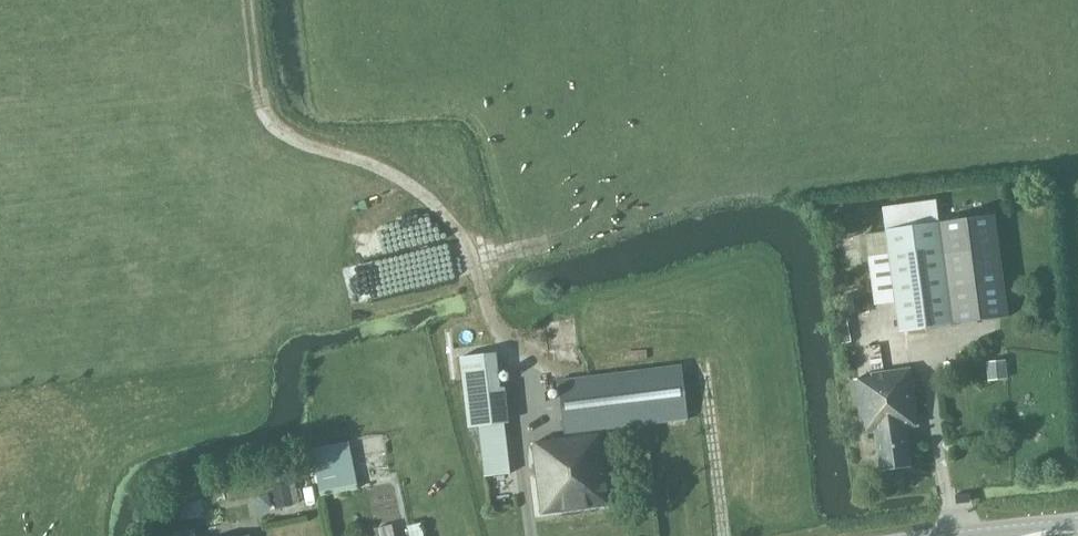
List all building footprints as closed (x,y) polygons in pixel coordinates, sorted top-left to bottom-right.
[(886,217),(888,230),(898,301),(901,330),(954,323),(1009,316),(996,214),(941,221),(938,199),(885,206),(886,217)] [(458,230),(355,252),(362,282),(401,274),(397,258),(413,254),(416,271),(464,261),(458,230)] [(878,298),(878,276),(860,275),(860,298),(878,298)] [(581,310),(556,311),(557,333),(582,332),(581,310)] [(847,319),(837,321),(841,344),(851,342),(847,319)] [(496,352),(460,356),(464,392),(500,388),(496,352)] [(1004,361),(986,363),(987,381),(1005,380),(1004,361)] [(602,429),(689,418),(682,365),(558,380),(565,438),(552,440),(553,443),(533,446),(540,494),(535,494),(536,501),(541,501),(543,516),(613,507),(602,429)] [(920,424),(912,367),(873,372),(873,375),(858,377),(864,432),(877,430),(882,469),(912,464),(907,426),(920,424)] [(505,388),(500,388),(464,392),(468,428),(479,426),(504,424),(509,423),(505,388)] [(366,425),(371,443),(394,437),(390,419),(366,425)] [(504,424),(479,426),(483,460),(508,457),(504,424)] [(359,488),(349,441),(311,449),(321,496),(359,488)] [(508,457),(483,460),(485,476),(510,473),(508,457)] [(288,483),(271,487),(276,509),(293,505),(288,483)] [(383,514),(385,527),(401,524),(398,511),(383,514)] [(374,530),(376,535),(394,535),(392,526),(374,530)] [(194,527),(165,534),(166,535),(196,535),(194,527)]
